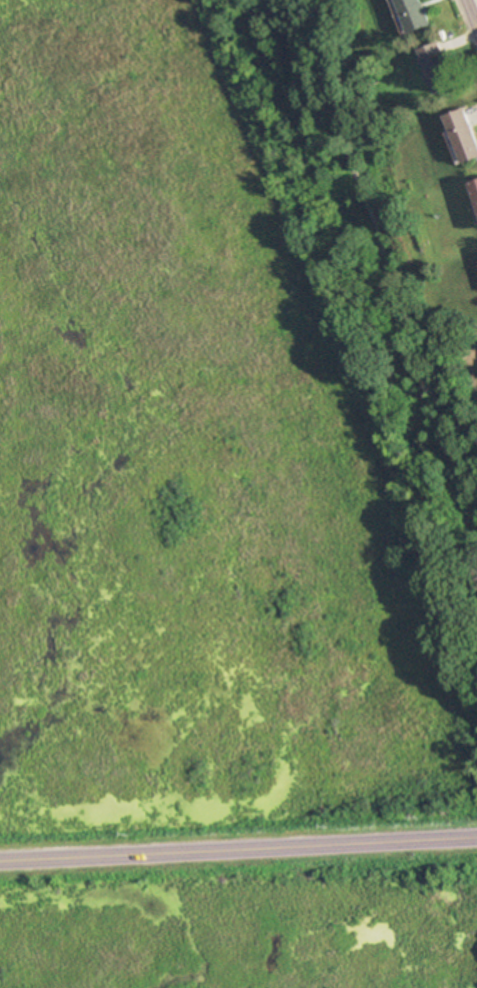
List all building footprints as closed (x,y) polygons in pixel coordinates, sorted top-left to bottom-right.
[(436,26),(428,0),(403,0),(413,34),(436,26)] [(464,86),(449,41),(425,49),(440,94),(464,86)] [(476,161),(476,125),(472,109),(452,115),(468,164),(476,161)]
